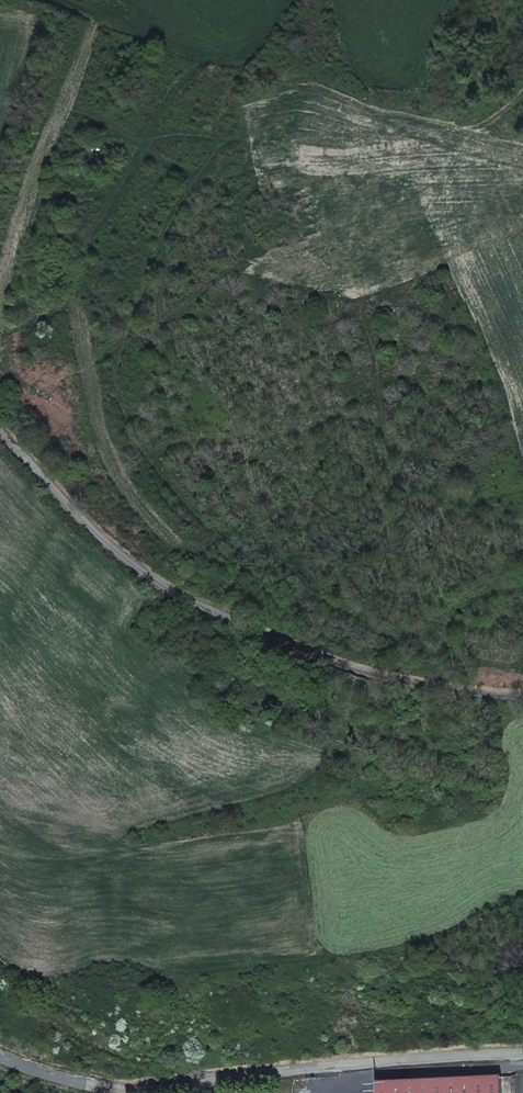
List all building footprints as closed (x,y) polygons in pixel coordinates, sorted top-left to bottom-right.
[(377,1092),(501,1092),(500,1076),(376,1083),(377,1092)]
